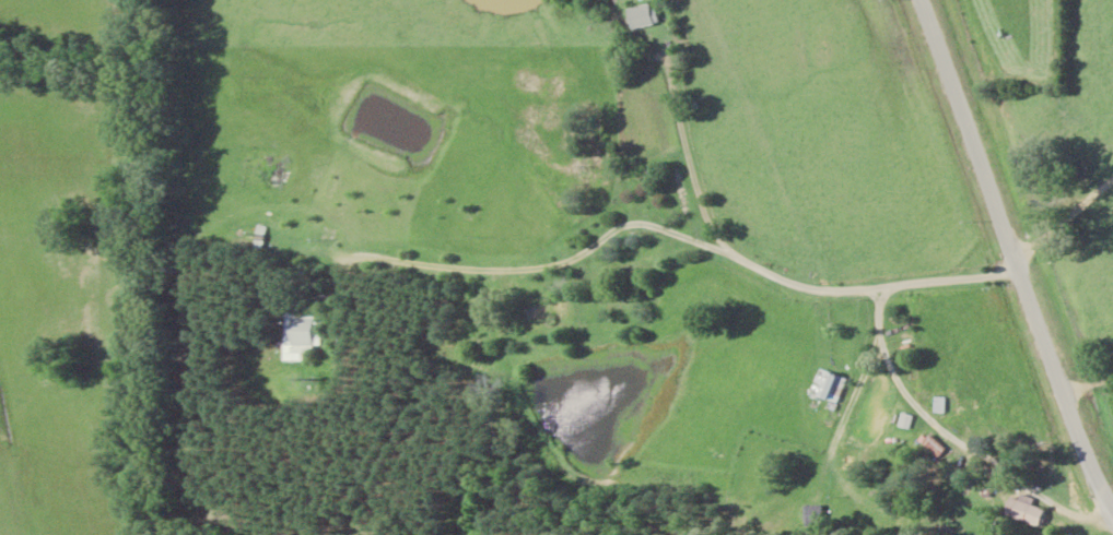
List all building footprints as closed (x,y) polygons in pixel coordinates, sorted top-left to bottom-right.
[(623,10),(628,31),(655,24),(650,3),(623,10)] [(322,338),(322,321),(313,321),(313,311),(286,311),(286,348),(311,348),(311,338),(322,338)] [(834,406),(846,381),(818,369),(807,393),(834,406)] [(933,411),(942,412),(943,399),(934,398),(933,411)] [(942,449),(927,437),(921,444),(936,457),(942,449)] [(1001,515),(1038,527),(1046,504),(1009,491),(1001,515)]
